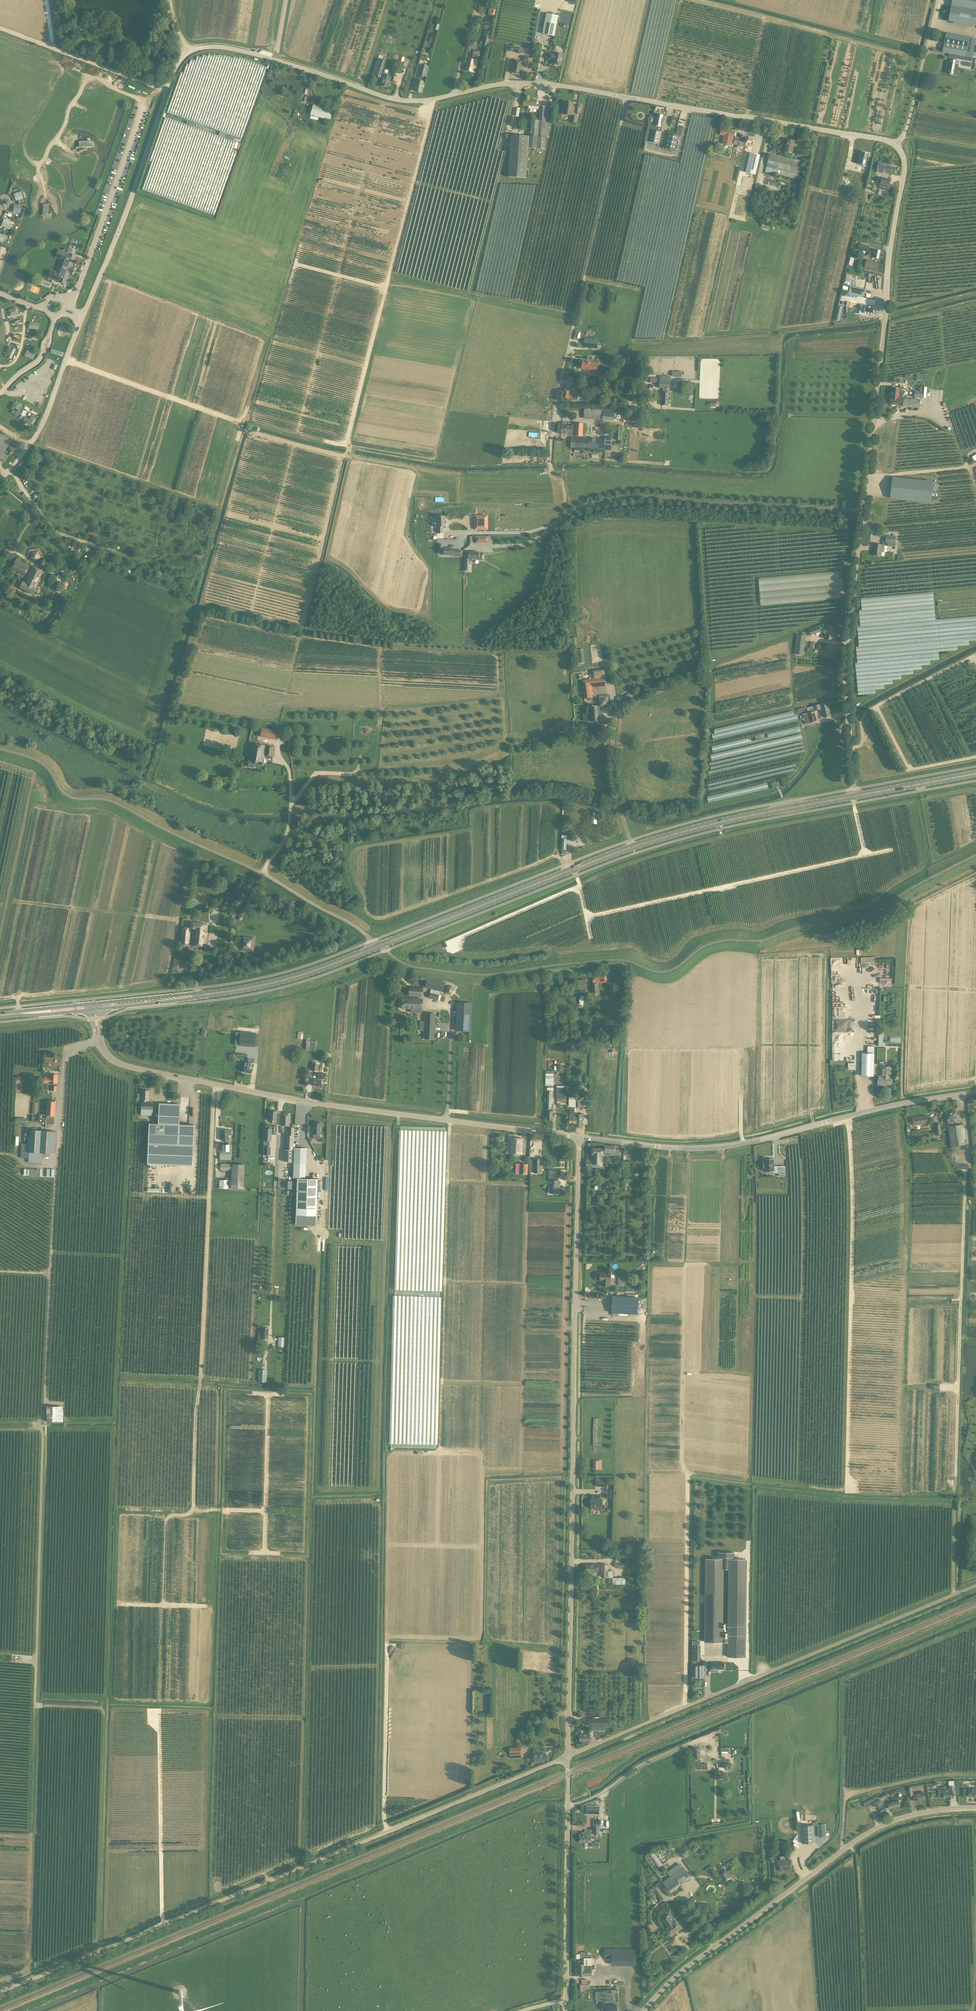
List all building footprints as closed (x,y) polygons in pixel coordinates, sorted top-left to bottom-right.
[(948,21),(975,26),(975,0),(952,0),(948,21)] [(554,36),(558,16),(546,14),(542,33),(554,36)] [(946,33),(942,52),(949,54),(957,55),(961,56),(972,58),(975,38),(969,37),(960,35),(946,33)] [(484,36),(482,45),(488,47),(491,38),(490,37),(484,36)] [(469,58),(466,71),(472,72),(475,73),(478,60),(478,59),(478,60),(480,54),(472,52),(471,58),(469,58)] [(560,65),(561,65),(563,54),(555,52),(555,55),(549,54),(548,60),(552,61),(552,59),(554,60),(553,64),(555,64),(555,65),(556,66),(558,66),(559,66),(560,65)] [(396,54),(394,60),(404,62),(405,56),(396,54)] [(947,59),(945,72),(953,74),(956,74),(958,64),(955,63),(955,60),(956,60),(957,55),(949,54),(948,59),(947,59)] [(379,74),(384,60),(378,58),(373,74),(378,75),(378,77),(382,79),(383,75),(379,74)] [(512,67),(511,72),(521,74),(522,69),(523,62),(514,60),(513,67),(512,67)] [(416,80),(414,91),(421,92),(423,82),(424,82),(425,78),(428,66),(423,65),(420,77),(421,77),(420,81),(417,80),(416,80)] [(382,79),(380,86),(387,88),(390,76),(383,74),(383,75),(382,79)] [(563,108),(562,110),(563,111),(563,114),(572,116),(574,103),(565,102),(564,107),(563,107),(563,108)] [(332,111),(313,105),(310,115),(330,120),(332,111)] [(509,161),(508,177),(526,178),(527,165),(528,148),(537,148),(545,149),(546,138),(548,138),(549,130),(550,130),(552,107),(546,106),(539,106),(538,120),(531,119),(530,136),(529,136),(511,135),(509,161)] [(649,122),(645,140),(658,144),(660,132),(661,127),(662,127),(664,116),(656,114),(654,124),(649,122)] [(723,141),(731,143),(733,137),(734,131),(722,129),(721,134),(724,135),(723,141)] [(668,134),(665,147),(665,148),(675,151),(678,136),(668,134)] [(735,136),(733,144),(737,145),(743,146),(745,146),(746,139),(745,139),(735,136)] [(786,139),(784,151),(792,153),(795,141),(786,139)] [(866,165),(869,154),(861,152),(858,163),(866,165)] [(760,155),(750,153),(745,172),(755,175),(760,155)] [(803,161),(769,153),(765,172),(799,179),(803,161)] [(879,162),(877,172),(883,173),(883,172),(891,174),(893,166),(884,165),(884,163),(879,162)] [(881,177),(880,184),(879,189),(888,191),(889,186),(890,179),(881,177)] [(21,191),(14,193),(16,201),(23,198),(21,191)] [(1,226),(4,227),(6,228),(8,229),(11,222),(4,219),(1,226)] [(771,223),(763,221),(761,227),(769,230),(771,223)] [(68,253),(68,254),(58,250),(55,258),(60,260),(56,271),(51,269),(48,277),(58,281),(58,282),(65,284),(69,274),(71,275),(74,267),(72,266),(76,256),(68,253)] [(867,254),(866,256),(868,256),(873,258),(879,259),(881,251),(876,250),(875,250),(875,252),(870,251),(869,255),(867,254)] [(867,260),(865,268),(877,271),(879,263),(867,260)] [(30,291),(38,294),(41,288),(32,285),(30,291)] [(850,287),(848,294),(864,297),(865,290),(850,287)] [(873,315),(874,308),(865,306),(865,307),(861,306),(859,314),(867,315),(867,314),(873,315)] [(584,339),(583,346),(597,348),(597,344),(598,341),(584,339)] [(598,363),(583,360),(581,369),(589,370),(589,374),(595,376),(598,363)] [(669,392),(667,392),(667,388),(670,388),(671,377),(660,376),(659,388),(663,388),(663,392),(662,392),(662,405),(668,405),(669,392)] [(940,403),(940,387),(925,386),(924,398),(928,399),(928,400),(933,400),(933,403),(940,403)] [(892,388),(891,397),(890,404),(901,405),(902,398),(901,398),(902,394),(903,394),(903,390),(899,390),(899,389),(892,388)] [(565,389),(564,392),(564,399),(577,400),(578,393),(569,392),(570,390),(565,389)] [(903,407),(919,409),(920,400),(904,398),(903,407)] [(15,414),(18,416),(23,407),(17,403),(14,407),(18,409),(15,414)] [(611,415),(612,409),(604,409),(584,407),(583,418),(603,419),(611,419),(611,415)] [(23,420),(31,424),(36,414),(33,413),(29,419),(25,417),(23,420)] [(572,426),(566,425),(566,422),(562,422),(562,425),(561,425),(561,433),(572,434),(572,426)] [(0,434),(0,459),(7,448),(13,451),(14,448),(9,445),(11,440),(0,434)] [(582,438),(582,439),(575,438),(575,447),(577,448),(605,449),(605,439),(582,438)] [(893,477),(891,498),(930,502),(933,481),(893,477)] [(437,528),(437,533),(443,533),(443,528),(445,528),(445,522),(445,516),(442,516),(440,516),(437,516),(437,521),(434,521),(434,526),(437,526),(437,528)] [(488,516),(475,516),(475,530),(488,530),(488,516)] [(887,543),(887,546),(895,546),(896,537),(886,535),(885,543),(887,543)] [(443,544),(438,544),(438,550),(443,550),(443,553),(443,555),(449,555),(449,554),(453,554),(453,556),(456,555),(456,556),(459,556),(459,550),(454,550),(454,548),(449,548),(443,548),(443,544)] [(883,552),(884,545),(874,544),(873,555),(881,556),(881,552),(883,552)] [(29,549),(28,557),(31,557),(31,558),(36,560),(39,563),(43,558),(44,557),(39,548),(29,549)] [(469,555),(465,555),(465,556),(465,567),(469,567),(469,558),(479,558),(479,560),(483,560),(483,554),(480,554),(480,553),(475,553),(475,551),(469,551),(469,555)] [(29,567),(22,564),(23,562),(17,558),(11,569),(24,576),(29,567)] [(36,588),(39,582),(44,572),(32,565),(26,576),(23,581),(19,588),(33,595),(36,588)] [(60,586),(66,589),(69,583),(64,580),(65,579),(61,577),(62,577),(58,574),(58,575),(57,574),(56,575),(56,576),(53,581),(58,584),(61,585),(60,586)] [(820,631),(818,626),(809,630),(811,635),(820,631)] [(827,626),(825,639),(832,639),(834,627),(827,626)] [(806,635),(805,635),(797,634),(794,654),(804,655),(806,635)] [(577,663),(585,663),(584,649),(576,650),(577,663)] [(605,678),(582,680),(584,698),(591,697),(589,686),(606,684),(605,678)] [(630,693),(623,696),(626,701),(632,698),(630,693)] [(599,696),(600,705),(609,704),(608,695),(599,696)] [(808,713),(802,714),(805,724),(817,721),(814,711),(821,709),(821,710),(823,718),(831,716),(828,704),(820,706),(820,704),(807,708),(808,713)] [(592,706),(589,706),(590,717),(591,717),(591,722),(599,721),(599,714),(602,714),(601,710),(599,710),(598,705),(593,706),(593,705),(592,705),(592,706)] [(261,727),(260,737),(275,740),(277,730),(261,727)] [(265,745),(251,743),(247,767),(261,769),(263,755),(273,757),(274,746),(266,745),(265,751),(264,750),(265,745)] [(208,924),(190,922),(190,928),(193,929),(191,945),(205,946),(205,943),(206,934),(207,934),(208,924)] [(189,931),(188,931),(188,928),(181,927),(180,942),(189,943),(189,931)] [(243,936),(242,951),(254,952),(255,937),(243,936)] [(606,973),(593,974),(593,982),(600,982),(600,983),(603,983),(603,982),(607,982),(606,973)] [(427,978),(425,987),(443,991),(444,988),(445,982),(443,982),(443,981),(427,978)] [(578,990),(583,990),(583,989),(585,989),(585,990),(586,990),(586,979),(577,979),(578,990)] [(447,985),(445,992),(452,994),(454,988),(447,985)] [(422,996),(423,987),(408,986),(408,996),(422,996)] [(428,998),(437,1001),(440,1001),(441,995),(439,995),(429,992),(428,998)] [(422,1013),(422,998),(401,998),(401,1008),(410,1009),(410,1012),(422,1013)] [(471,1003),(457,1002),(455,1030),(469,1031),(471,1003)] [(435,1014),(425,1013),(423,1039),(434,1039),(435,1014)] [(254,1046),(255,1033),(240,1032),(239,1045),(254,1046)] [(306,1040),(305,1050),(315,1051),(316,1041),(306,1040)] [(874,1053),(874,1046),(867,1046),(867,1053),(861,1053),(861,1076),(873,1076),(874,1053)] [(245,1062),(244,1066),(243,1072),(250,1073),(251,1071),(252,1071),(253,1064),(245,1062)] [(318,1063),(312,1062),(310,1071),(317,1072),(318,1063)] [(891,1067),(881,1067),(881,1076),(878,1076),(877,1085),(882,1085),(882,1084),(891,1085),(891,1076),(891,1067)] [(312,1085),(320,1087),(321,1080),(322,1078),(325,1079),(325,1073),(318,1072),(317,1077),(317,1079),(313,1079),(312,1085)] [(57,1074),(50,1074),(50,1077),(44,1077),(44,1083),(46,1083),(46,1090),(56,1091),(56,1086),(55,1086),(55,1083),(56,1083),(57,1074)] [(546,1074),(546,1086),(554,1086),(554,1074),(546,1074)] [(557,1098),(557,1101),(560,1101),(560,1104),(566,1105),(567,1098),(567,1086),(557,1085),(556,1098),(557,1098)] [(137,1093),(137,1098),(141,1098),(141,1099),(142,1099),(142,1102),(141,1102),(140,1115),(152,1115),(153,1103),(146,1102),(146,1099),(148,1099),(149,1090),(141,1090),(141,1094),(137,1093)] [(575,1107),(577,1107),(577,1098),(576,1098),(576,1097),(569,1097),(568,1107),(570,1107),(569,1115),(569,1123),(576,1123),(575,1127),(577,1127),(577,1114),(574,1114),(575,1107)] [(48,1128),(48,1124),(54,1124),(54,1117),(55,1117),(56,1101),(47,1100),(45,1127),(48,1128)] [(153,1124),(149,1124),(147,1164),(177,1165),(192,1166),(194,1125),(178,1124),(179,1104),(159,1103),(158,1119),(153,1119),(153,1124)] [(269,1111),(268,1119),(272,1120),(272,1122),(272,1123),(276,1123),(276,1122),(277,1111),(269,1111)] [(956,1111),(946,1113),(951,1152),(959,1151),(959,1146),(965,1145),(962,1125),(955,1126),(954,1122),(953,1122),(952,1119),(957,1118),(956,1111)] [(289,1115),(281,1115),(281,1125),(289,1126),(289,1115)] [(913,1126),(927,1124),(926,1116),(912,1119),(913,1126)] [(322,1125),(321,1124),(321,1123),(313,1122),(312,1134),(313,1134),(313,1139),(320,1139),(320,1135),(320,1129),(322,1128),(322,1125)] [(293,1150),(293,1136),(293,1127),(288,1127),(288,1135),(286,1135),(285,1142),(280,1142),(280,1149),(287,1149),(293,1150)] [(21,1143),(20,1158),(28,1159),(28,1163),(42,1163),(42,1155),(50,1156),(49,1153),(55,1154),(56,1132),(30,1130),(30,1137),(27,1137),(27,1144),(21,1143)] [(231,1130),(228,1130),(221,1130),(220,1140),(225,1140),(226,1140),(226,1142),(228,1142),(228,1144),(222,1144),(222,1145),(219,1145),(219,1154),(220,1160),(231,1160),(231,1154),(232,1139),(228,1139),(228,1135),(231,1135),(231,1130)] [(510,1154),(521,1154),(522,1138),(511,1138),(510,1154)] [(614,1156),(615,1147),(604,1146),(604,1150),(592,1149),(591,1164),(602,1164),(603,1155),(614,1156)] [(293,1178),(297,1178),(305,1178),(305,1149),(294,1148),(293,1178)] [(774,1171),(779,1171),(779,1166),(774,1166),(774,1162),(774,1158),(765,1158),(765,1162),(763,1162),(763,1168),(765,1168),(765,1171),(774,1171)] [(220,1171),(231,1171),(230,1188),(243,1189),(244,1165),(231,1164),(220,1163),(220,1171)] [(520,1164),(520,1174),(528,1174),(528,1164),(520,1164)] [(551,1185),(550,1194),(556,1194),(557,1185),(558,1185),(558,1182),(557,1182),(557,1176),(549,1176),(549,1185),(551,1185)] [(305,1178),(297,1178),(296,1215),(316,1215),(317,1179),(305,1178)] [(228,1180),(219,1180),(218,1188),(228,1189),(228,1180)] [(609,1286),(609,1281),(610,1281),(611,1273),(600,1273),(600,1281),(603,1281),(602,1286),(609,1286)] [(612,1313),(637,1314),(638,1298),(613,1297),(612,1313)] [(259,1338),(261,1338),(268,1339),(268,1328),(262,1327),(261,1334),(257,1333),(257,1338),(256,1338),(256,1342),(258,1342),(259,1338)] [(262,1370),(259,1369),(258,1382),(266,1382),(266,1377),(266,1370),(262,1370)] [(57,1406),(47,1406),(46,1421),(57,1421),(57,1406)] [(596,1486),(607,1486),(607,1478),(596,1478),(596,1486)] [(590,1501),(590,1504),(590,1507),(596,1507),(596,1509),(604,1509),(604,1504),(601,1504),(601,1498),(596,1498),(596,1499),(590,1499),(590,1501)] [(730,1657),(745,1657),(746,1559),(731,1559),(730,1638),(720,1638),(721,1559),(706,1558),(705,1642),(722,1642),(730,1643),(730,1657)] [(598,1572),(598,1564),(585,1564),(585,1572),(598,1572)] [(613,1577),(613,1571),(608,1571),(608,1564),(602,1564),(603,1577),(612,1578),(612,1584),(625,1584),(625,1579),(623,1577),(613,1577)] [(693,1644),(692,1644),(692,1660),(700,1661),(701,1644),(700,1644),(700,1641),(693,1641),(693,1644)] [(695,1677),(703,1678),(704,1665),(694,1665),(694,1670),(695,1670),(695,1677)] [(604,1718),(589,1718),(590,1726),(604,1726),(604,1718)] [(580,1742),(590,1741),(589,1732),(579,1733),(580,1742)] [(521,1747),(521,1739),(516,1739),(516,1747),(510,1748),(510,1755),(510,1758),(521,1758),(521,1747)] [(545,1753),(540,1753),(539,1751),(540,1751),(540,1744),(533,1744),(534,1751),(534,1753),(533,1753),(533,1762),(545,1762),(545,1753)] [(700,1763),(700,1759),(700,1748),(693,1748),(693,1759),(694,1759),(694,1763),(694,1768),(707,1768),(707,1771),(711,1771),(711,1764),(707,1764),(707,1763),(700,1763)] [(943,1796),(944,1798),(949,1797),(949,1798),(951,1798),(951,1797),(954,1797),(954,1793),(955,1793),(954,1786),(948,1786),(943,1787),(943,1789),(938,1790),(938,1797),(943,1796)] [(975,1797),(975,1789),(968,1788),(968,1796),(975,1797)] [(925,1798),(923,1792),(914,1794),(915,1801),(919,1800),(918,1800),(925,1798)] [(872,1799),(863,1802),(865,1807),(871,1804),(874,1803),(872,1799)] [(883,1803),(882,1800),(876,1802),(878,1806),(879,1808),(881,1812),(886,1809),(884,1805),(885,1805),(883,1803)] [(889,1809),(899,1806),(898,1800),(887,1803),(889,1809)] [(587,1806),(587,1814),(600,1814),(600,1806),(587,1806)] [(814,1843),(814,1824),(802,1825),(802,1843),(814,1843)] [(591,1834),(591,1830),(584,1830),(584,1832),(582,1832),(582,1834),(579,1834),(579,1842),(591,1842),(591,1834)] [(654,1851),(648,1854),(657,1868),(663,1864),(654,1851)] [(780,1869),(791,1869),(790,1859),(780,1860),(780,1869)] [(690,1877),(683,1867),(662,1882),(670,1893),(679,1887),(678,1886),(690,1877)] [(726,1881),(731,1877),(725,1869),(722,1871),(720,1873),(726,1881)] [(666,1927),(670,1934),(680,1927),(675,1920),(674,1921),(668,1912),(660,1918),(666,1927)] [(637,1949),(606,1949),(606,1957),(613,1957),(613,1964),(637,1964),(637,1949)] [(591,1975),(591,1965),(592,1965),(591,1957),(583,1957),(584,1963),(579,1963),(579,1975),(591,1975)] [(186,1997),(186,1996),(186,1995),(187,1994),(187,1993),(187,1992),(187,1991),(186,1990),(186,1989),(186,1988),(185,1987),(184,1987),(184,1986),(183,1986),(182,1985),(181,1985),(180,1985),(179,1985),(178,1985),(177,1986),(176,1986),(175,1987),(174,1988),(173,1989),(173,1990),(173,1991),(173,1992),(173,1993),(173,1994),(173,1995),(174,1996),(174,1997),(175,1998),(176,1998),(176,1999),(177,1999),(178,1999),(179,2000),(180,2000),(181,1999),(182,1999),(183,1999),(184,1998),(185,1997),(186,1997)] [(606,2005),(606,2002),(601,2003),(601,2010),(606,2009),(606,2010),(617,2010),(616,2005),(606,2005)]
